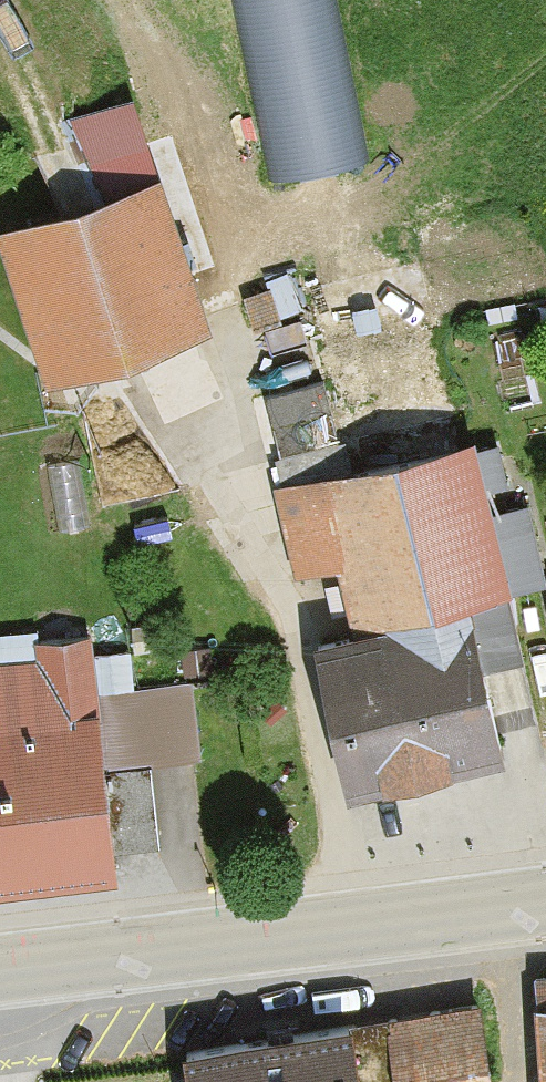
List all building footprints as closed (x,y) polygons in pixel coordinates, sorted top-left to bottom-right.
[(274,172),(368,155),(339,0),(241,0),(274,172)] [(60,216),(10,233),(56,365),(197,317),(155,196),(126,110),(71,129),(75,142),(39,154),(60,216)] [(338,440),(323,381),(265,395),(280,454),(338,440)] [(469,610),(481,665),(523,655),(505,574),(501,575),(472,447),(352,474),(345,442),(281,456),(289,490),(284,492),(302,571),(347,561),(364,634),(469,610)] [(521,576),(545,571),(545,563),(534,497),(508,501),(521,576)] [(364,634),(319,645),(348,781),(501,746),(481,665),(469,610),(364,634)] [(116,868),(113,846),(158,841),(149,763),(104,768),(89,634),(39,640),(42,661),(0,666),(0,881),(116,868)] [(486,995),(196,1044),(202,1081),(501,1081),(486,995)]
